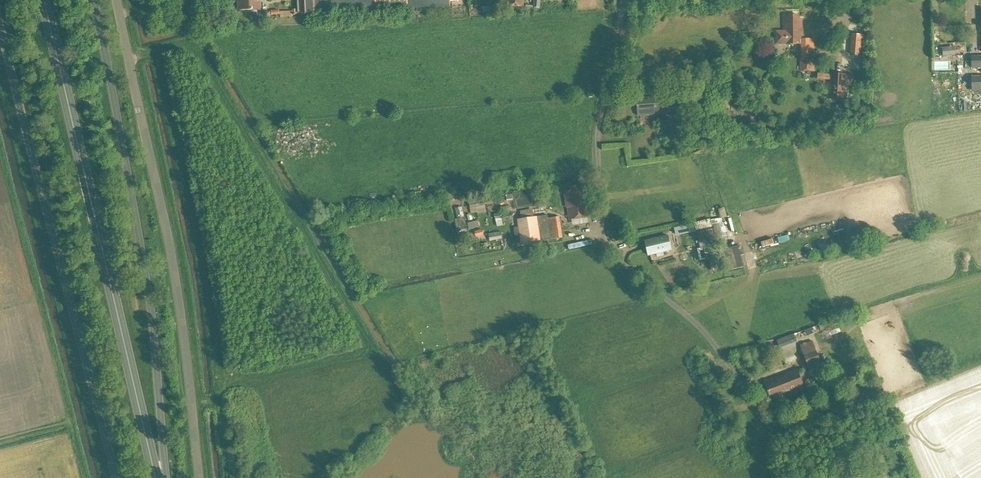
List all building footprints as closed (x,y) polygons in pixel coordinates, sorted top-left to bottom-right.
[(260,10),(260,0),(238,0),(238,11),(260,10)] [(300,12),(305,12),(306,13),(407,9),(407,0),(299,0),(300,12)] [(784,32),(776,32),(776,45),(802,44),(802,19),(798,19),(798,16),(784,16),(784,32)] [(954,54),(954,46),(942,46),(942,55),(954,54)] [(814,56),(813,51),(808,51),(808,56),(800,56),(800,72),(814,72),(814,56)] [(971,57),(971,69),(980,68),(980,56),(971,57)] [(846,76),(831,76),(817,75),(817,80),(830,81),(829,101),(844,102),(845,87),(850,87),(851,78),(845,77),(846,76)] [(980,92),(980,76),(971,77),(971,92),(980,92)] [(702,109),(700,89),(686,90),(687,110),(702,109)] [(665,127),(682,125),(681,115),(668,116),(667,97),(640,99),(640,101),(636,102),(637,116),(664,114),(665,127)] [(569,220),(589,218),(584,186),(579,187),(579,186),(570,188),(570,191),(564,192),(566,208),(567,208),(569,220)] [(473,213),(479,211),(475,203),(470,205),(473,213)] [(455,219),(459,231),(467,228),(460,207),(456,209),(459,217),(455,219)] [(504,225),(502,213),(496,214),(497,226),(504,225)] [(520,244),(563,238),(559,218),(548,219),(548,216),(517,220),(520,244)] [(716,245),(712,228),(696,231),(701,249),(716,245)] [(489,233),(490,240),(503,238),(502,231),(489,233)] [(648,256),(673,250),(670,236),(645,242),(648,256)] [(743,267),(738,246),(724,250),(730,271),(743,267)] [(415,259),(407,261),(409,273),(417,272),(415,259)] [(804,330),(776,341),(779,349),(807,338),(804,330)] [(783,360),(786,367),(805,360),(809,370),(821,365),(812,341),(800,345),(802,352),(783,360)] [(775,399),(804,388),(797,371),(777,379),(777,378),(765,383),(770,396),(774,395),(775,399)] [(859,477),(881,477),(878,468),(858,476),(859,477)]
